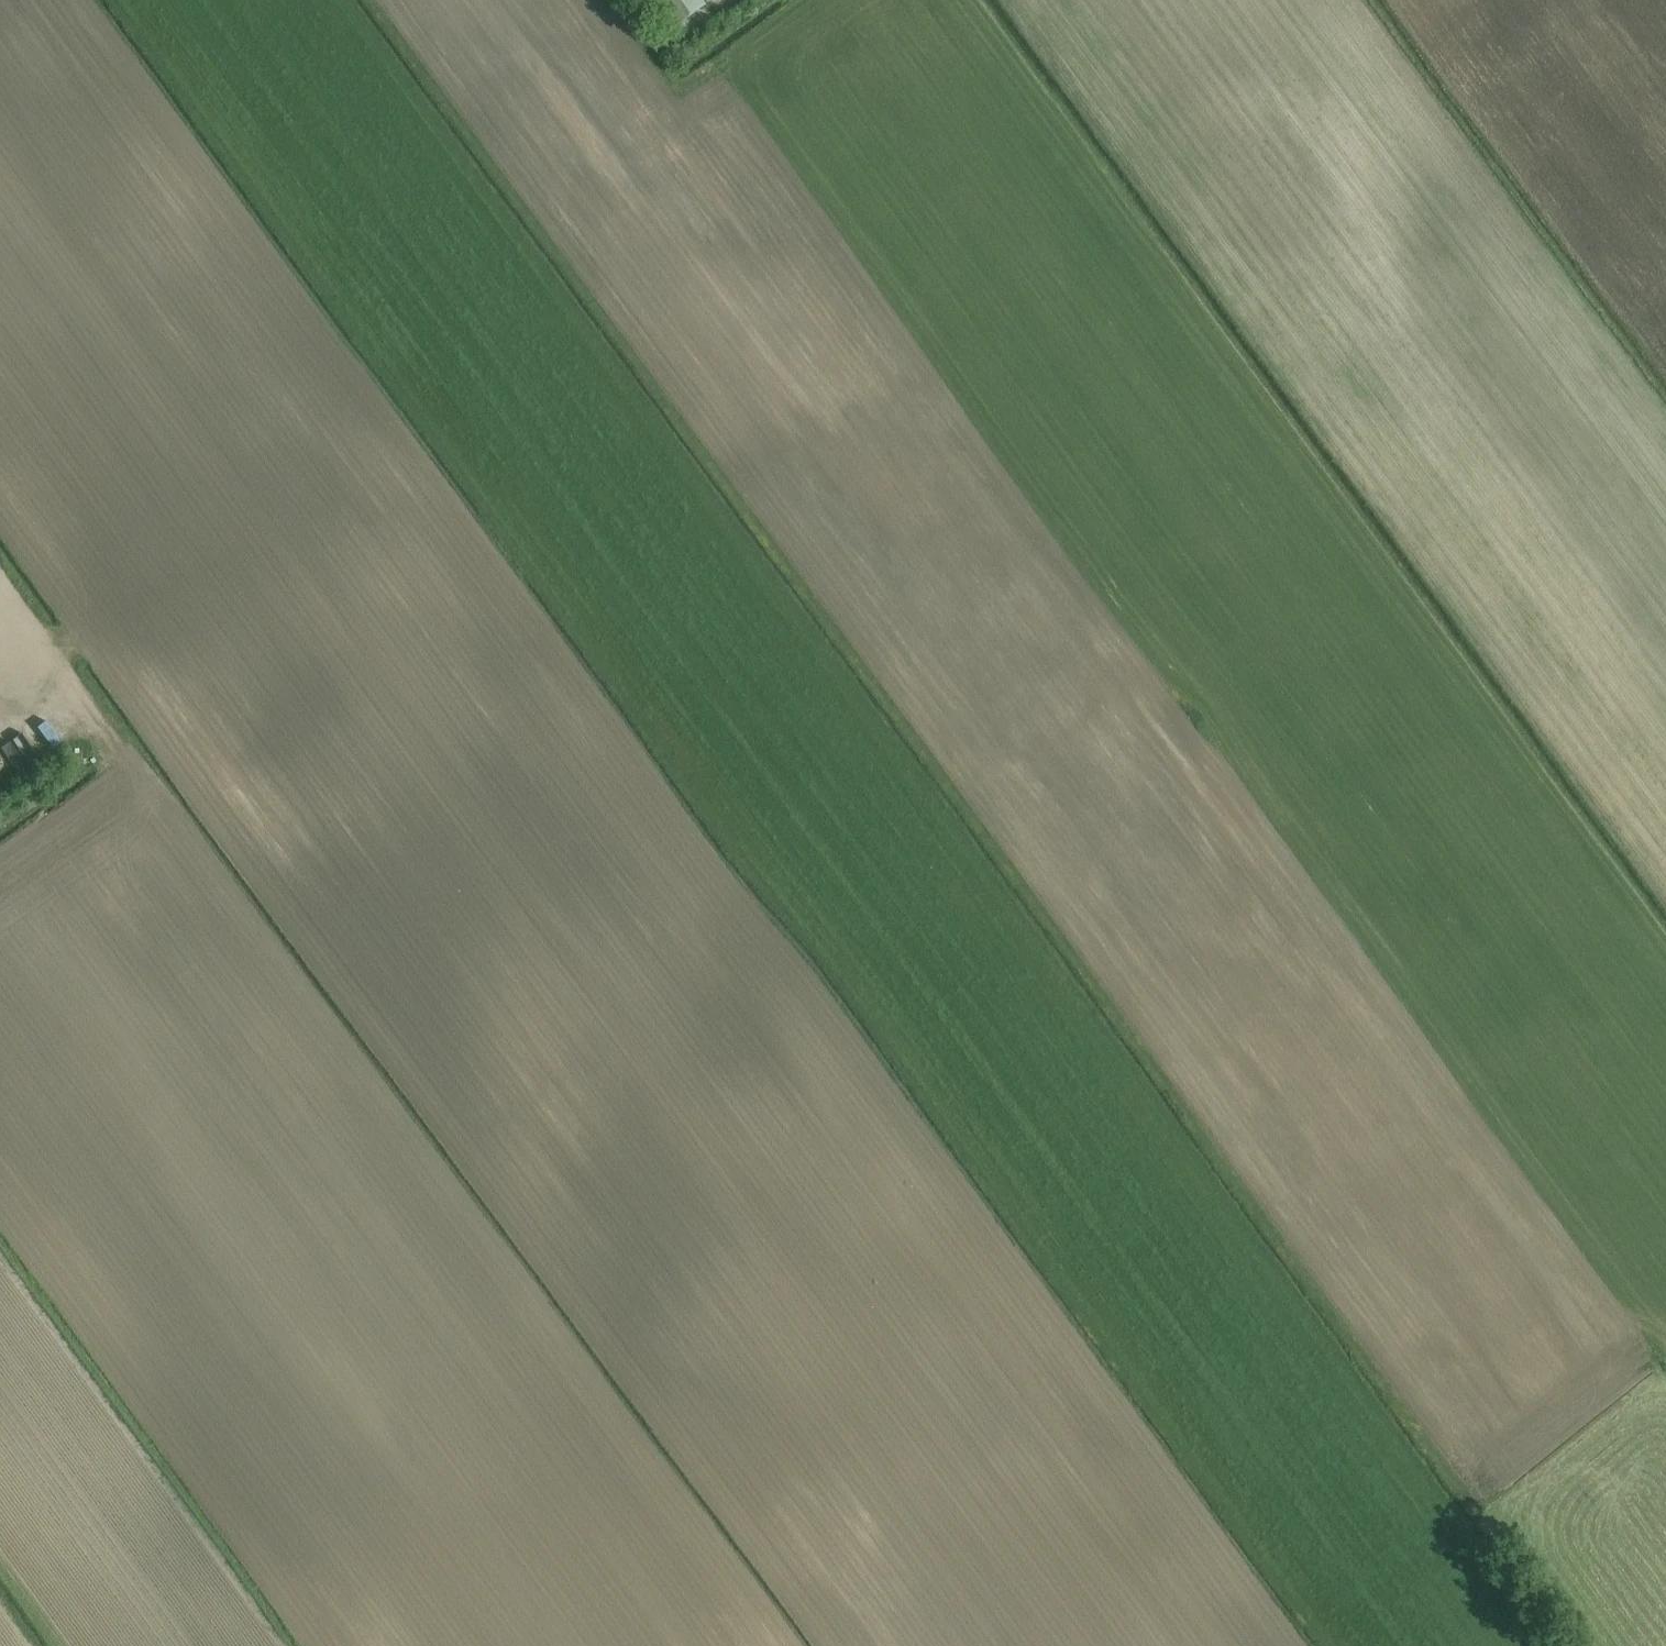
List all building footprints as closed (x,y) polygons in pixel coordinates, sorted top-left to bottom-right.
[(676,27),(707,5),(703,0),(656,0),(676,27)] [(41,718),(23,732),(38,750),(55,736),(41,718)] [(4,748),(13,769),(26,763),(16,742),(4,748)]
